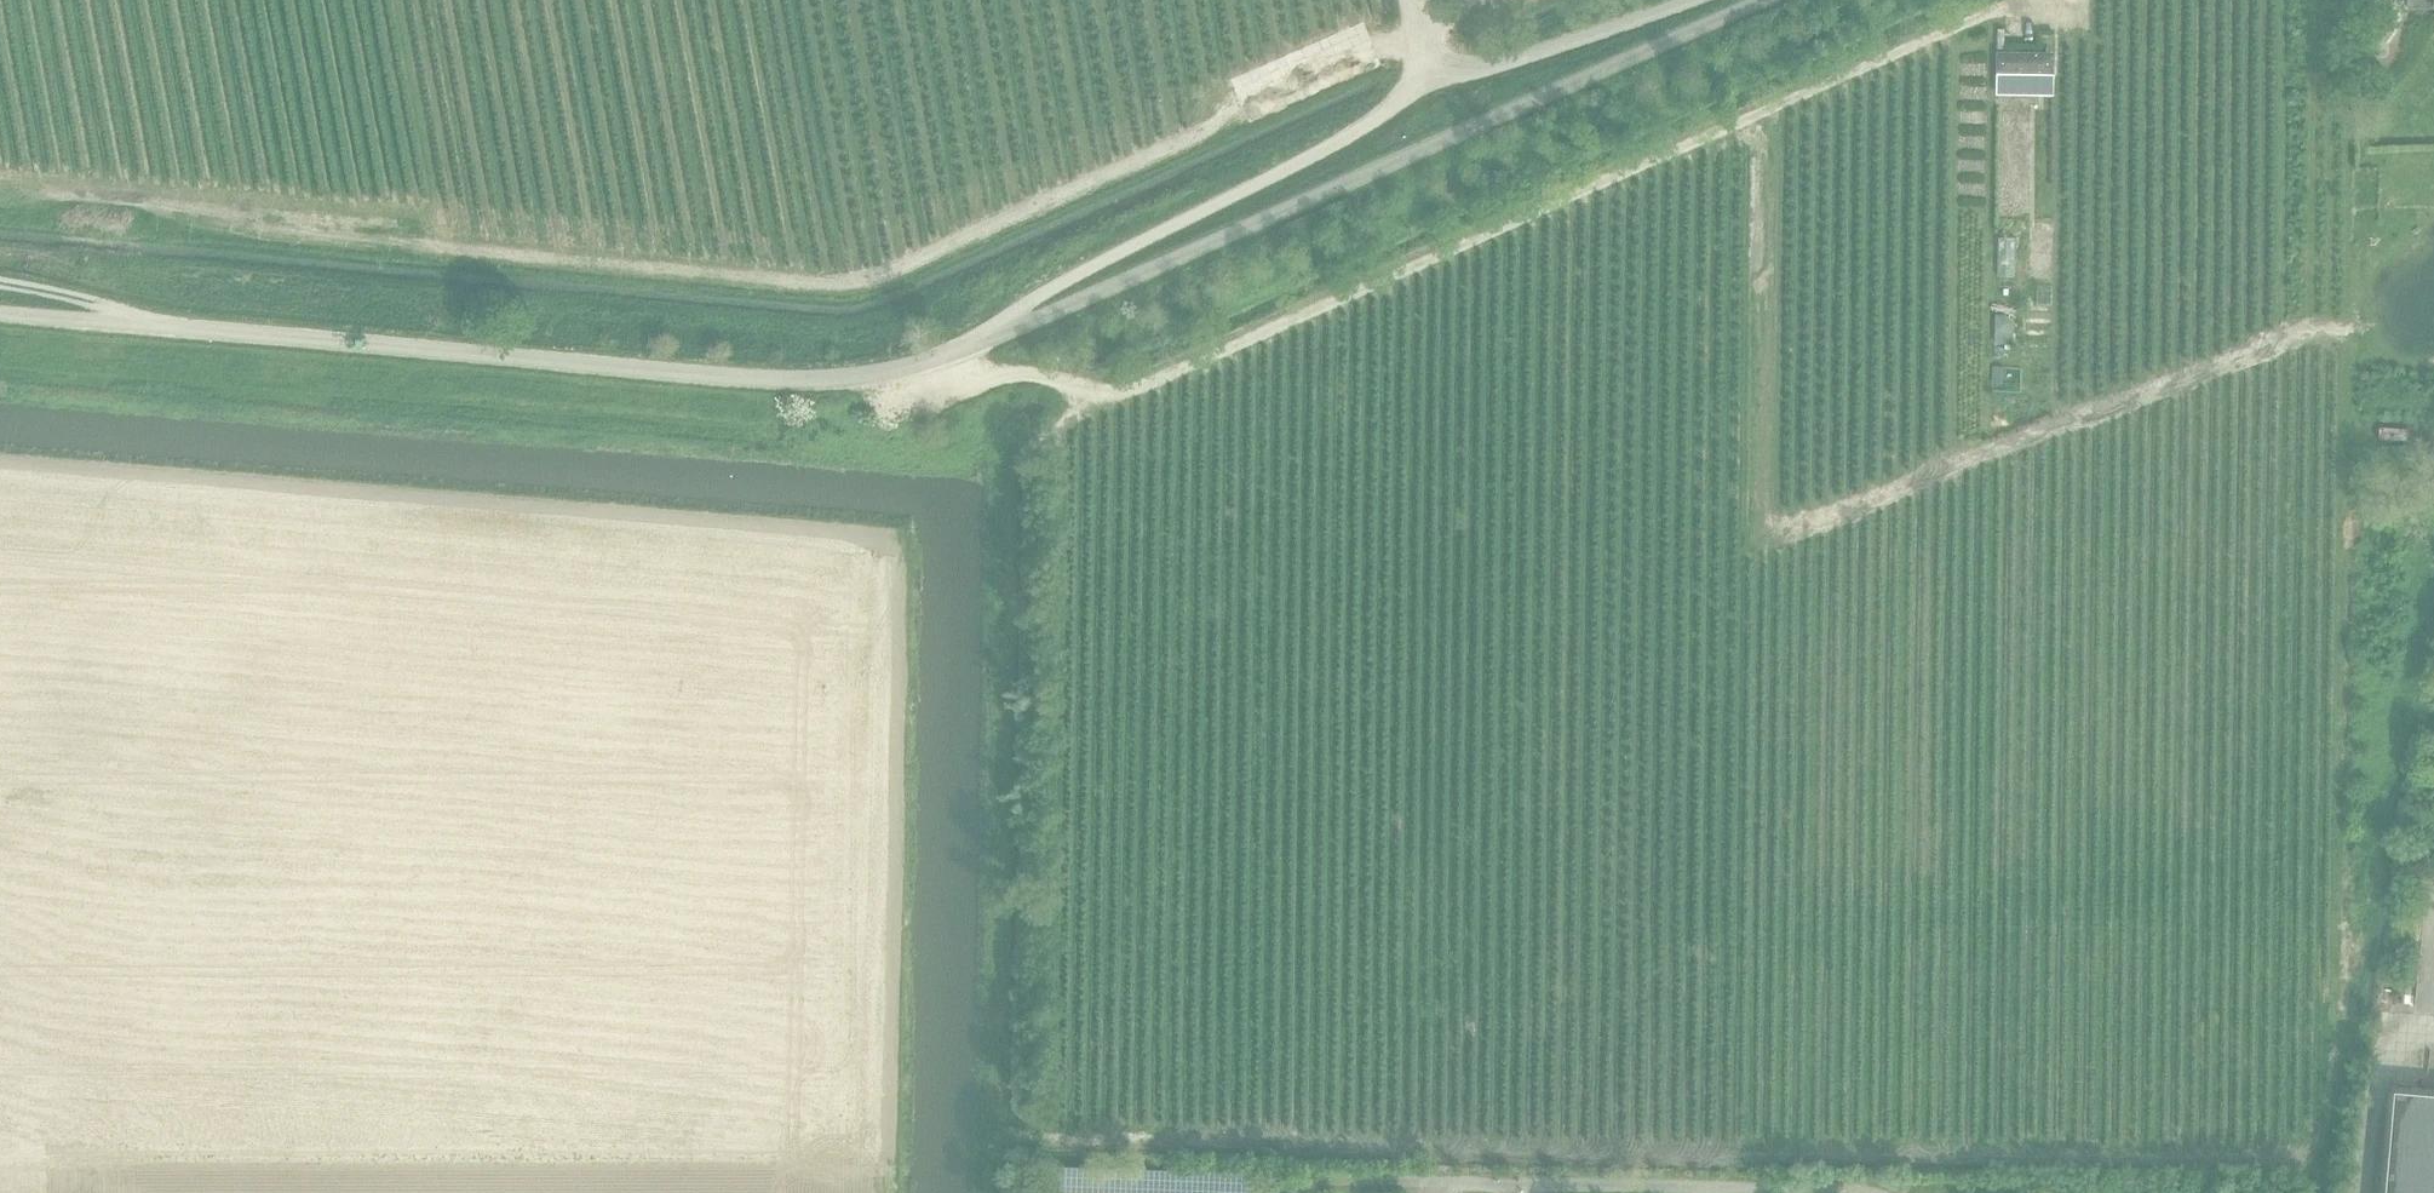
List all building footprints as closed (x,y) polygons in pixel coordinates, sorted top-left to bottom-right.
[(2053,51),(1996,51),(1996,72),(2053,73),(2053,51)] [(2011,331),(1993,331),(1993,342),(2011,342),(2011,331)] [(2392,1091),(2383,1192),(2433,1192),(2433,1094),(2392,1091)]
